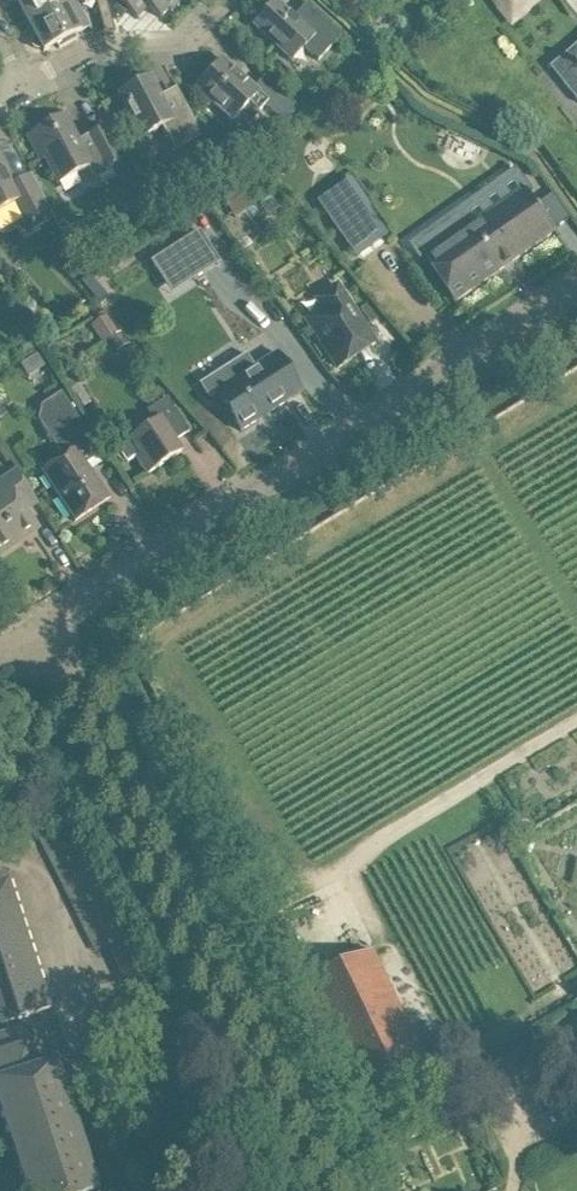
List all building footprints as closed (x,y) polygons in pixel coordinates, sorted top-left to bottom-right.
[(75,3),(73,0),(23,0),(18,3),(31,27),(75,3)] [(108,8),(106,0),(95,0),(98,11),(104,32),(116,31),(108,8)] [(181,1),(181,0),(117,0),(119,2),(137,18),(138,17),(135,13),(144,3),(160,18),(169,9),(171,11),(181,1)] [(527,9),(538,0),(519,0),(527,9)] [(254,26),(271,42),(290,60),(302,47),(318,61),(341,36),(312,10),(300,24),(276,2),(254,26)] [(88,27),(77,6),(75,3),(31,27),(35,36),(32,39),(31,43),(33,47),(38,50),(42,49),(44,52),(57,45),(59,49),(77,39),(75,35),(88,27)] [(193,91),(208,106),(212,102),(232,121),(249,104),(258,113),(265,106),(286,125),(304,114),(297,107),(279,91),(268,102),(222,59),(193,91)] [(574,69),(575,70),(571,73),(573,75),(564,82),(576,98),(576,67),(574,69)] [(126,117),(137,138),(138,140),(162,127),(175,151),(202,137),(187,109),(170,118),(150,79),(120,95),(130,115),(126,117)] [(27,135),(38,156),(40,160),(44,158),(58,184),(88,168),(95,180),(112,171),(109,167),(122,160),(104,126),(88,135),(95,146),(83,153),(80,147),(82,146),(65,114),(27,135)] [(447,154),(475,169),(486,147),(458,133),(447,154)] [(14,203),(24,223),(50,209),(31,174),(7,187),(0,175),(0,211),(14,203)] [(351,180),(319,202),(357,256),(389,234),(351,180)] [(436,237),(418,249),(456,302),(557,231),(556,229),(539,205),(529,191),(488,219),(479,206),(467,215),(476,228),(445,250),(436,237)] [(554,194),(539,205),(556,229),(571,218),(554,194)] [(199,233),(151,263),(163,282),(185,268),(194,282),(220,265),(199,233)] [(338,368),(352,359),(375,344),(338,285),(317,299),(323,309),(306,320),(338,368)] [(129,344),(121,332),(108,340),(116,353),(129,344)] [(301,392),(288,372),(276,353),(216,392),(225,406),(238,427),(266,409),(269,413),(301,392)] [(102,454),(88,434),(61,392),(41,406),(38,420),(63,457),(42,471),(75,521),(109,499),(86,464),(102,454)] [(149,411),(156,423),(118,448),(127,462),(135,457),(147,474),(182,451),(175,441),(190,432),(168,398),(149,411)] [(19,541),(17,537),(33,526),(23,511),(36,502),(17,473),(0,484),(0,553),(19,541)] [(1,1112),(26,1190),(96,1190),(56,1065),(48,1067),(46,1061),(42,1062),(29,1022),(18,1025),(17,1020),(27,1017),(50,1009),(8,879),(0,881),(0,1023),(1,1025),(6,1024),(8,1031),(0,1033),(0,1112),(1,1112)] [(284,919),(265,927),(283,964),(325,1054),(351,1107),(362,1101),(362,1099),(368,1096),(363,1084),(422,1055),(373,952),(314,981),(302,955),(284,919)]
